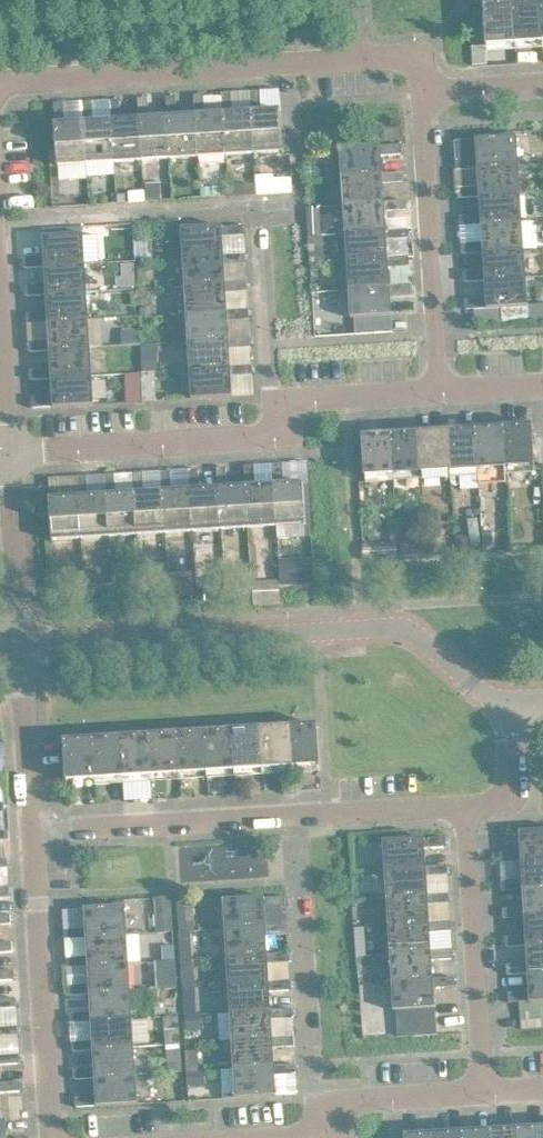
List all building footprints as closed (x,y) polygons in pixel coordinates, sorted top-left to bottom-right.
[(514,3),(517,41),(542,40),(542,11),(542,1),(514,3)] [(517,41),(514,3),(487,4),(487,3),(485,3),(488,44),(490,44),(490,43),(517,41)] [(251,90),(253,112),(256,151),(283,149),(283,151),(285,150),(282,109),(281,109),(281,111),(263,112),(261,90),(251,90)] [(224,92),(225,114),(228,153),(256,151),(253,112),(235,113),(233,91),(224,92)] [(196,94),(197,116),(198,116),(200,155),(228,153),(225,114),(207,115),(206,93),(196,94)] [(140,97),(141,119),(142,119),(144,158),(172,156),(170,117),(169,117),(168,95),(140,97)] [(178,95),(168,95),(169,117),(170,117),(172,156),(200,155),(198,116),(197,116),(179,117),(178,95)] [(112,99),(113,121),(114,121),(116,160),(144,158),(142,119),(141,119),(123,120),(122,98),(112,99)] [(84,100),(85,122),(86,122),(88,161),(116,160),(114,121),(113,121),(95,122),(94,100),(84,100)] [(86,122),(85,122),(67,124),(66,101),(56,102),(57,123),(58,149),(59,164),(61,164),(61,163),(88,161),(86,122)] [(458,169),(481,167),(480,167),(519,164),(518,137),(519,137),(519,135),(477,138),(477,139),(479,139),(480,157),(458,159),(458,169)] [(343,148),(345,175),(383,173),(383,172),(382,154),(404,153),(404,143),(383,144),(341,146),(342,148),(343,148)] [(460,197),(482,195),(521,192),(519,164),(480,167),(481,167),(482,185),(460,187),(460,197)] [(345,175),(346,203),(385,201),(385,200),(384,182),(406,181),(405,171),(383,172),(383,173),(345,175)] [(276,174),(259,175),(260,193),(295,191),(294,177),(276,178),(276,174)] [(214,185),(204,185),(204,196),(215,196),(214,185)] [(462,225),(484,223),(484,222),(523,220),(521,192),(482,195),(484,213),(462,215),(462,225)] [(346,203),(348,231),(387,229),(387,228),(386,210),(408,209),(407,199),(385,200),(385,201),(346,203)] [(322,205),(309,206),(311,235),(324,234),(322,205)] [(464,252),(486,251),(486,250),(525,248),(523,220),(484,222),(484,223),(485,241),(463,243),(464,252)] [(185,229),(186,256),(225,254),(225,253),(224,235),(246,234),(246,224),(225,225),(225,224),(183,227),(183,229),(185,229)] [(348,231),(350,259),(389,257),(389,256),(388,238),(410,237),(409,227),(387,228),(387,229),(348,231)] [(26,266),(48,265),(48,264),(87,262),(85,235),(86,235),(86,233),(45,235),(45,237),(46,237),(47,255),(25,256),(26,266)] [(324,234),(311,235),(313,261),(327,260),(326,234),(324,234)] [(150,240),(137,240),(138,257),(150,256),(150,240)] [(466,280),(488,279),(488,278),(527,276),(525,248),(486,250),(486,251),(487,269),(465,270),(466,280)] [(186,256),(188,284),(227,282),(227,281),(226,263),(248,262),(247,252),(225,253),(225,254),(186,256)] [(350,259),(352,287),(391,285),(391,284),(390,266),(412,265),(411,255),(389,256),(389,257),(350,259)] [(27,294),(49,293),(49,292),(88,290),(87,262),(48,264),(48,265),(49,283),(27,284),(27,294)] [(137,263),(124,263),(125,275),(137,274),(137,263)] [(488,278),(488,279),(489,297),(467,298),(468,308),(476,308),(477,308),(489,307),(503,307),(504,320),(531,318),(530,303),(529,303),(527,276),(488,278)] [(188,284),(190,312),(228,310),(228,309),(227,291),(249,290),(249,280),(227,281),(227,282),(188,284)] [(391,285),(352,287),(354,315),(352,315),(353,316),(363,316),(363,329),(395,327),(394,312),(393,312),(391,294),(413,293),(413,283),(391,284),(391,285)] [(29,322),(51,321),(51,320),(90,318),(88,290),(49,292),(49,293),(50,311),(28,312),(29,322)] [(531,303),(532,320),(542,319),(542,303),(531,303)] [(154,305),(143,306),(143,314),(154,314),(154,305)] [(477,308),(476,308),(477,322),(504,321),(504,320),(503,307),(489,307),(477,308)] [(190,312),(191,340),(230,338),(230,337),(229,319),(251,318),(250,308),(228,309),(228,310),(190,312)] [(30,350),(52,349),(52,348),(92,346),(90,318),(51,320),(51,321),(52,339),(30,340),(30,350)] [(137,331),(124,332),(124,344),(143,343),(143,328),(137,328),(137,331)] [(191,340),(193,368),(232,366),(232,365),(231,347),(253,346),(252,336),(230,337),(230,338),(191,340)] [(160,343),(144,343),(144,370),(158,370),(158,369),(160,369),(160,343)] [(32,378),(54,377),(54,376),(93,374),(92,346),(52,348),(52,349),(53,367),(31,368),(32,378)] [(232,366),(193,368),(194,395),(193,395),(193,397),(235,395),(234,393),(233,393),(232,375),(254,374),(254,364),(232,365),(232,366)] [(158,370),(144,370),(145,400),(158,399),(158,398),(158,370)] [(142,372),(127,373),(128,387),(143,386),(142,372)] [(54,376),(54,377),(55,395),(33,396),(34,406),(54,405),(54,406),(96,403),(96,401),(95,401),(93,374),(54,376)] [(505,427),(508,466),(535,464),(535,465),(536,465),(537,468),(542,468),(542,438),(535,438),(534,424),(533,424),(533,425),(505,427)] [(505,427),(477,429),(480,468),(508,466),(505,427)] [(477,429),(449,430),(452,469),(480,468),(477,429)] [(449,430),(421,432),(424,471),(452,469),(449,430)] [(421,432),(393,434),(396,473),(424,471),(421,432)] [(396,473),(393,434),(366,436),(366,434),(364,434),(367,476),(369,476),(368,475),(396,473)] [(274,463),(276,485),(279,524),(306,522),(306,523),(308,523),(305,482),(304,482),(304,483),(286,484),(284,462),(274,463)] [(246,465),(248,487),(251,525),(279,524),(276,485),(258,486),(256,464),(246,465)] [(218,466),(220,488),(223,527),(251,525),(248,487),(230,488),(228,466),(218,466)] [(190,468),(192,490),(195,529),(223,527),(220,488),(202,490),(200,467),(190,468)] [(162,470),(164,492),(167,531),(195,529),(192,490),(174,491),(172,469),(162,470)] [(135,472),(136,494),(139,532),(167,531),(164,492),(146,493),(144,471),(135,472)] [(107,473),(108,495),(109,495),(111,534),(139,532),(136,494),(118,495),(117,473),(107,473)] [(79,475),(80,497),(81,497),(83,536),(111,534),(109,495),(108,495),(90,497),(89,474),(79,475)] [(81,497),(80,497),(62,498),(61,476),(51,477),(52,498),(51,498),(54,539),(55,539),(55,538),(83,536),(81,497)] [(393,544),(365,545),(366,558),(401,555),(399,540),(398,523),(392,524),(393,544)] [(494,528),(484,529),(485,542),(495,541),(494,528)] [(471,533),(457,534),(458,550),(473,549),(471,533)] [(427,538),(399,540),(401,555),(428,554),(427,541),(427,538)] [(305,562),(281,563),(282,578),(282,585),(306,584),(305,562)] [(195,574),(172,576),(173,596),(197,595),(195,574)] [(142,578),(143,592),(144,601),(171,599),(170,576),(142,578)] [(282,578),(267,579),(268,602),(283,601),(282,585),(282,578)] [(137,579),(124,580),(125,593),(126,594),(138,593),(138,592),(137,579)] [(318,724),(290,726),(293,765),(320,763),(320,764),(322,764),(319,723),(318,723),(318,724)] [(290,726),(262,728),(265,766),(293,765),(290,726)] [(262,728),(234,729),(237,768),(265,766),(262,728)] [(234,729),(207,731),(209,770),(237,768),(234,729)] [(207,731),(179,733),(181,772),(209,770),(207,731)] [(179,733),(151,734),(153,773),(181,772),(179,733)] [(151,734),(123,736),(125,775),(153,773),(151,734)] [(123,736),(95,738),(97,777),(125,775),(123,736)] [(97,777),(95,738),(67,740),(67,738),(66,738),(68,780),(70,780),(70,778),(97,777)] [(524,860),(524,859),(542,858),(542,829),(521,830),(521,832),(522,832),(523,850),(501,852),(502,861),(524,860)] [(386,840),(388,868),(427,866),(427,865),(426,847),(448,846),(447,836),(426,837),(426,836),(385,839),(385,841),(386,840)] [(9,866),(9,856),(0,857),(0,867),(9,866)] [(526,888),(526,887),(542,886),(542,858),(524,859),(524,860),(525,878),(503,880),(504,889),(526,888)] [(388,868),(390,896),(429,894),(429,893),(428,875),(450,873),(449,864),(427,865),(427,866),(388,868)] [(11,894),(11,884),(0,885),(0,895),(11,894)] [(528,916),(528,915),(542,914),(542,886),(526,887),(526,888),(527,906),(505,907),(505,917),(528,916)] [(390,896),(392,924),(431,921),(429,903),(451,901),(451,892),(429,893),(429,894),(390,896)] [(174,894),(156,895),(156,896),(159,932),(176,931),(174,894)] [(227,900),(228,927),(267,925),(267,924),(266,906),(288,905),(287,895),(267,896),(266,895),(225,898),(225,900),(227,900)] [(67,938),(89,936),(128,933),(127,906),(128,906),(128,904),(86,907),(87,908),(88,908),(89,926),(67,928),(67,938)] [(13,922),(12,912),(0,913),(0,923),(13,922)] [(529,944),(529,943),(542,942),(542,914),(528,915),(528,916),(529,934),(507,935),(507,945),(529,944)] [(392,924),(394,952),(432,949),(431,931),(453,929),(453,920),(431,921),(392,924)] [(228,927),(230,955),(269,953),(269,952),(268,934),(290,933),(289,923),(267,924),(267,925),(228,927)] [(69,966),(91,964),(130,961),(128,933),(89,936),(91,954),(68,956),(69,966)] [(15,950),(14,940),(0,941),(0,951),(15,950)] [(531,972),(531,971),(542,970),(542,942),(529,943),(529,944),(531,962),(509,963),(509,973),(531,972)] [(177,944),(164,945),(165,960),(178,959),(177,944)] [(194,944),(181,945),(182,959),(195,958),(194,944)] [(394,952),(395,980),(434,977),(433,959),(455,957),(454,947),(432,949),(394,952)] [(230,955),(232,983),(270,981),(270,980),(269,962),(291,961),(291,951),(269,952),(269,953),(230,955)] [(165,960),(158,960),(160,988),(179,987),(178,959),(165,960)] [(195,959),(182,960),(184,985),(190,985),(189,967),(195,966),(195,959)] [(71,994),(93,992),(132,989),(130,961),(91,964),(92,982),(70,984),(71,994)] [(16,978),(16,968),(0,969),(0,979),(16,978)] [(531,972),(532,990),(510,991),(511,1001),(532,999),(532,1001),(542,1000),(542,970),(531,971),(531,972)] [(434,977),(395,980),(397,1007),(396,1007),(396,1009),(437,1006),(437,1005),(436,1005),(435,987),(457,985),(456,975),(434,977)] [(232,983),(233,1011),(272,1009),(272,1008),(271,990),(293,989),(292,979),(270,980),(270,981),(232,983)] [(72,1022),(95,1020),(133,1017),(132,989),(93,992),(94,1010),(72,1012),(72,1022)] [(18,1006),(18,996),(0,997),(0,1007),(18,1006)] [(178,997),(156,999),(157,1015),(179,1013),(178,997)] [(233,1011),(235,1039),(274,1037),(274,1036),(273,1018),(295,1017),(294,1007),(272,1008),(272,1009),(233,1011)] [(205,1013),(185,1014),(186,1029),(206,1028),(205,1013)] [(74,1049),(96,1048),(135,1045),(133,1017),(95,1020),(96,1038),(74,1040),(74,1049)] [(438,1018),(399,1020),(400,1035),(439,1033),(438,1018)] [(20,1034),(19,1024),(0,1025),(0,1035),(20,1034)] [(175,1030),(167,1037),(168,1043),(183,1042),(182,1030),(175,1030)] [(235,1039),(237,1067),(275,1065),(275,1064),(274,1046),(296,1045),(296,1035),(274,1036),(274,1037),(235,1039)] [(183,1042),(168,1043),(169,1071),(184,1070),(183,1042)] [(76,1077),(98,1076),(137,1073),(135,1045),(96,1048),(97,1066),(75,1067),(76,1077)] [(200,1049),(188,1049),(189,1071),(201,1070),(200,1049)] [(22,1062),(21,1052),(0,1053),(0,1063),(22,1062)] [(275,1065),(237,1067),(238,1094),(237,1095),(237,1096),(278,1094),(278,1092),(277,1092),(276,1074),(298,1073),(298,1063),(275,1064),(275,1065)] [(201,1070),(189,1071),(190,1085),(208,1084),(207,1070),(201,1070)] [(98,1076),(99,1094),(77,1095),(78,1105),(99,1104),(99,1105),(140,1102),(140,1101),(139,1101),(137,1073),(98,1076)] [(0,1082),(0,1111),(4,1111),(4,1110),(3,1110),(1,1091),(23,1090),(23,1080),(1,1081),(1,1082),(0,1082)] [(9,1136),(7,1118),(3,1118),(0,1118),(0,1136),(9,1136)] [(520,1128),(521,1137),(542,1137),(542,1127),(520,1128)] [(520,1128),(492,1130),(493,1137),(521,1137),(520,1128)] [(492,1130),(464,1132),(465,1137),(493,1137),(492,1130)]
